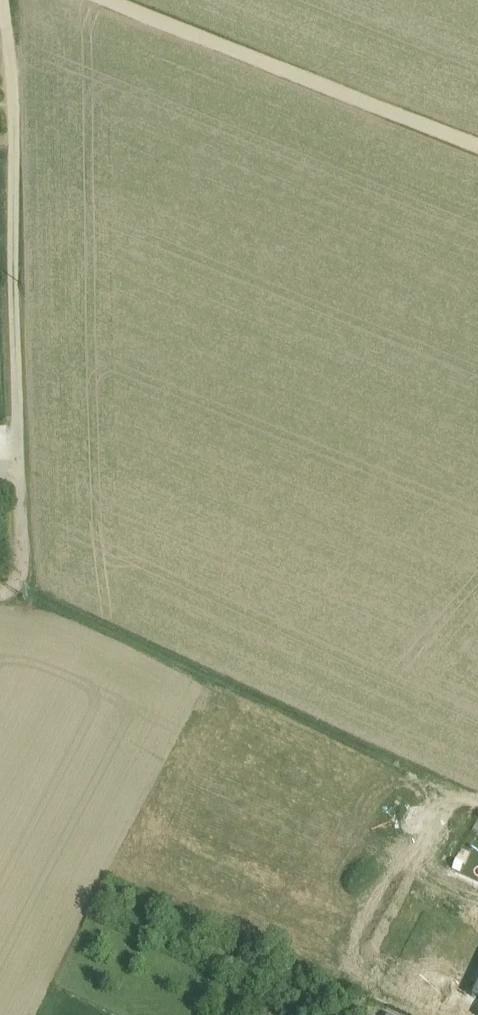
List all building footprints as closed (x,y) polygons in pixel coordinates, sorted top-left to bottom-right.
[(467,1001),(477,1006),(477,978),(467,1001)]
